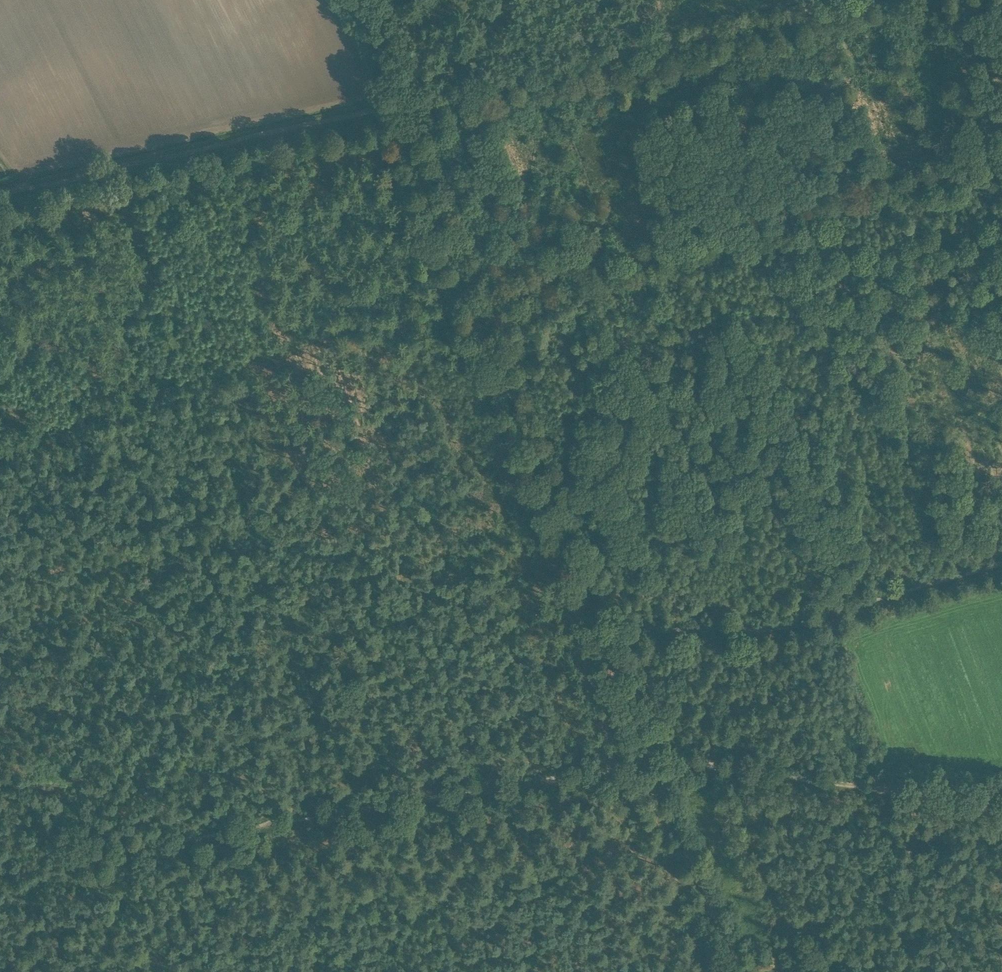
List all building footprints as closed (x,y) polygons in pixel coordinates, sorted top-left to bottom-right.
[(790,952),(796,967),(807,963),(802,948),(790,952)]
